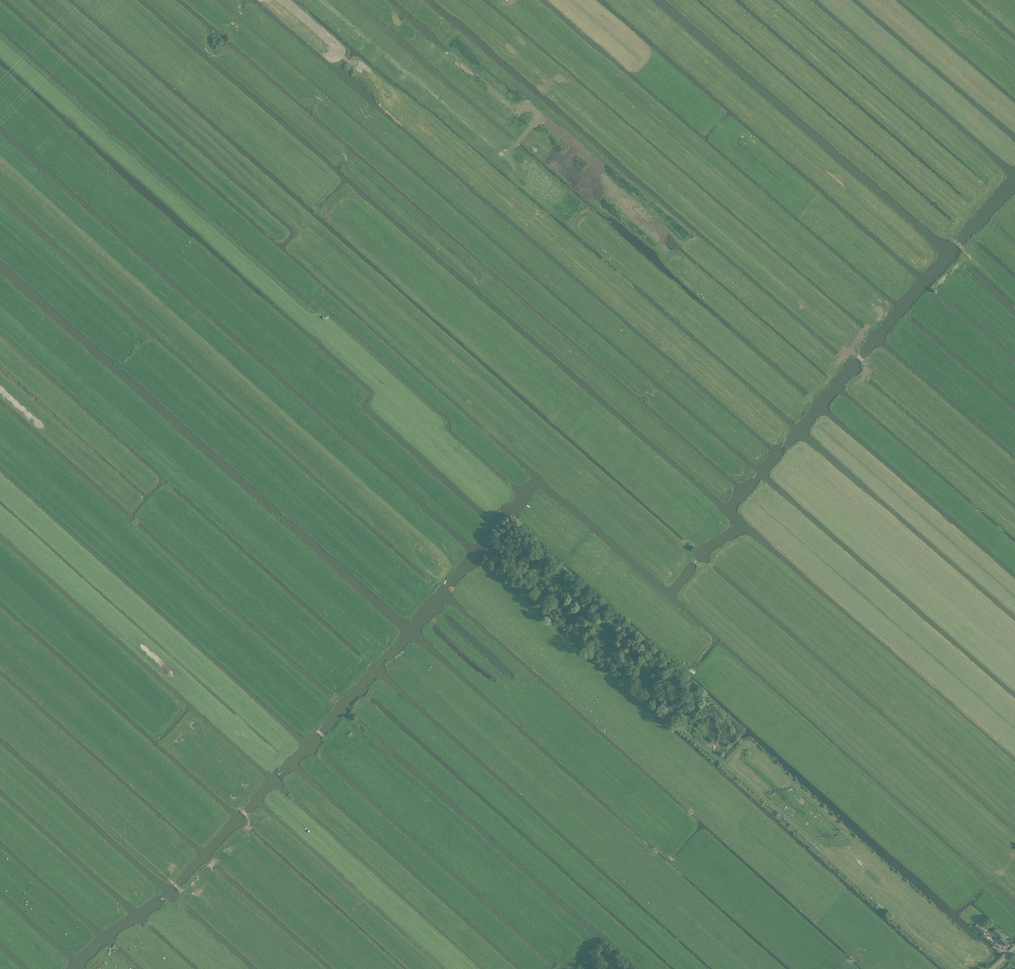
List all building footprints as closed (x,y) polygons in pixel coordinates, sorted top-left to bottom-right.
[(993,932),(1000,938),(998,940),(1004,945),(1008,941),(1002,936),(1003,935),(996,928),(993,932)]
